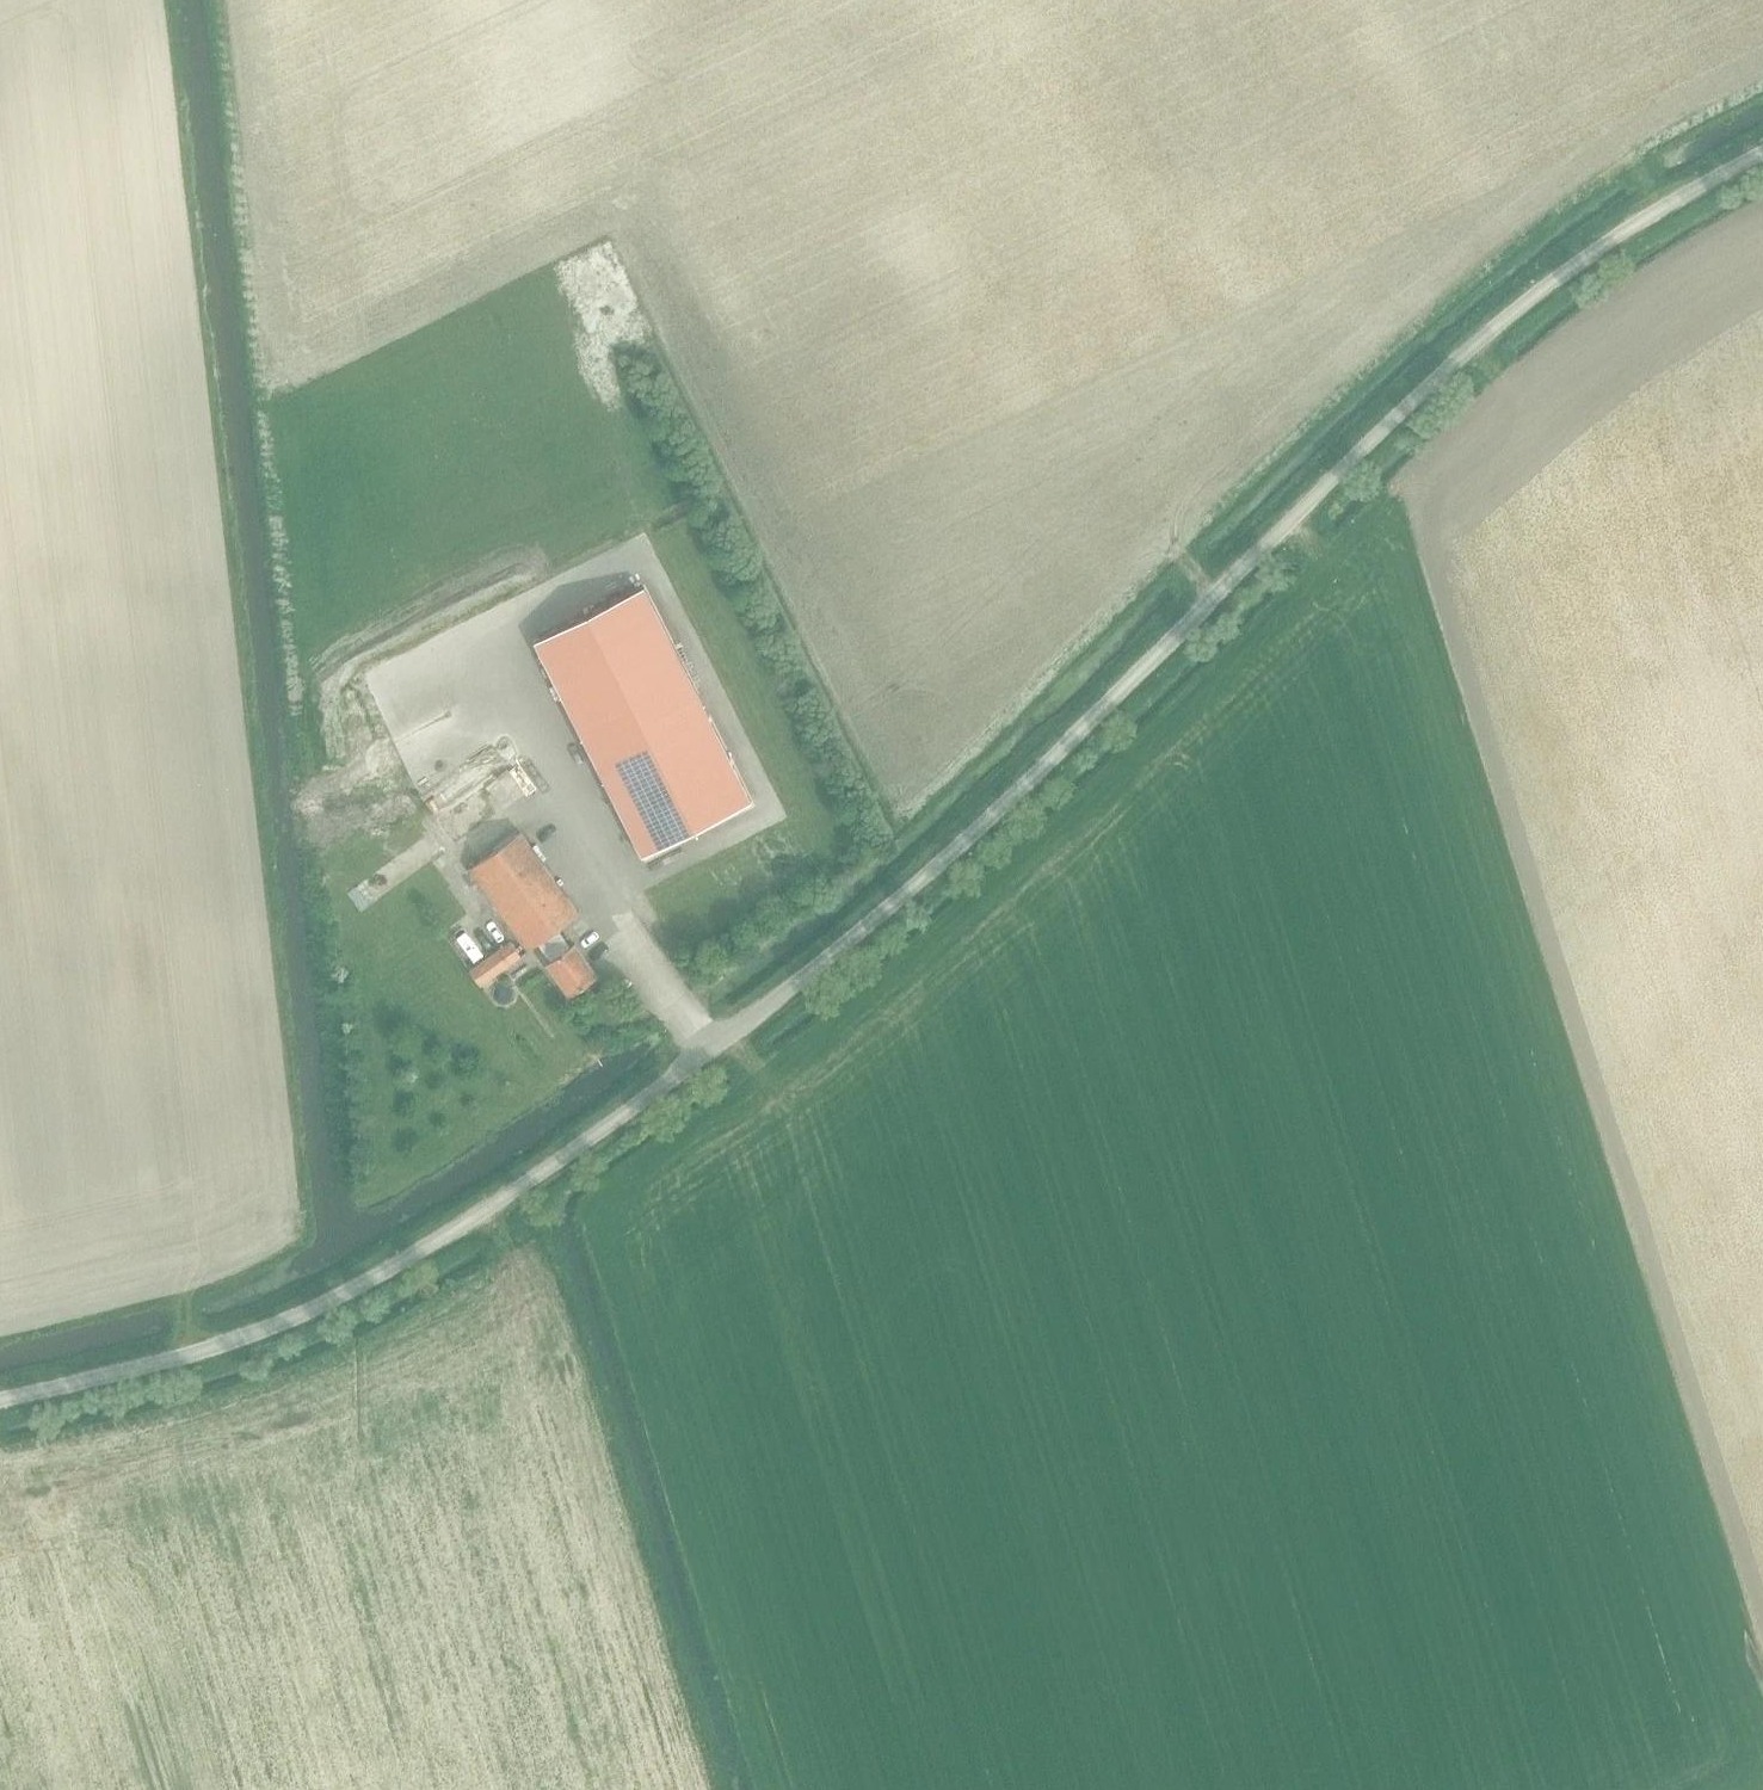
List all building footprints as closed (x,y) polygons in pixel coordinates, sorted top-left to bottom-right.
[(530,644),(638,858),(749,803),(640,588),(530,644)] [(518,765),(496,781),(493,777),(505,768),(489,747),(418,799),(452,845),(533,785),(518,765)] [(577,943),(572,946),(557,926),(577,911),(518,831),(468,868),(518,936),(468,974),(476,984),(535,941),(551,963),(547,965),(569,995),(600,973),(577,943)]
